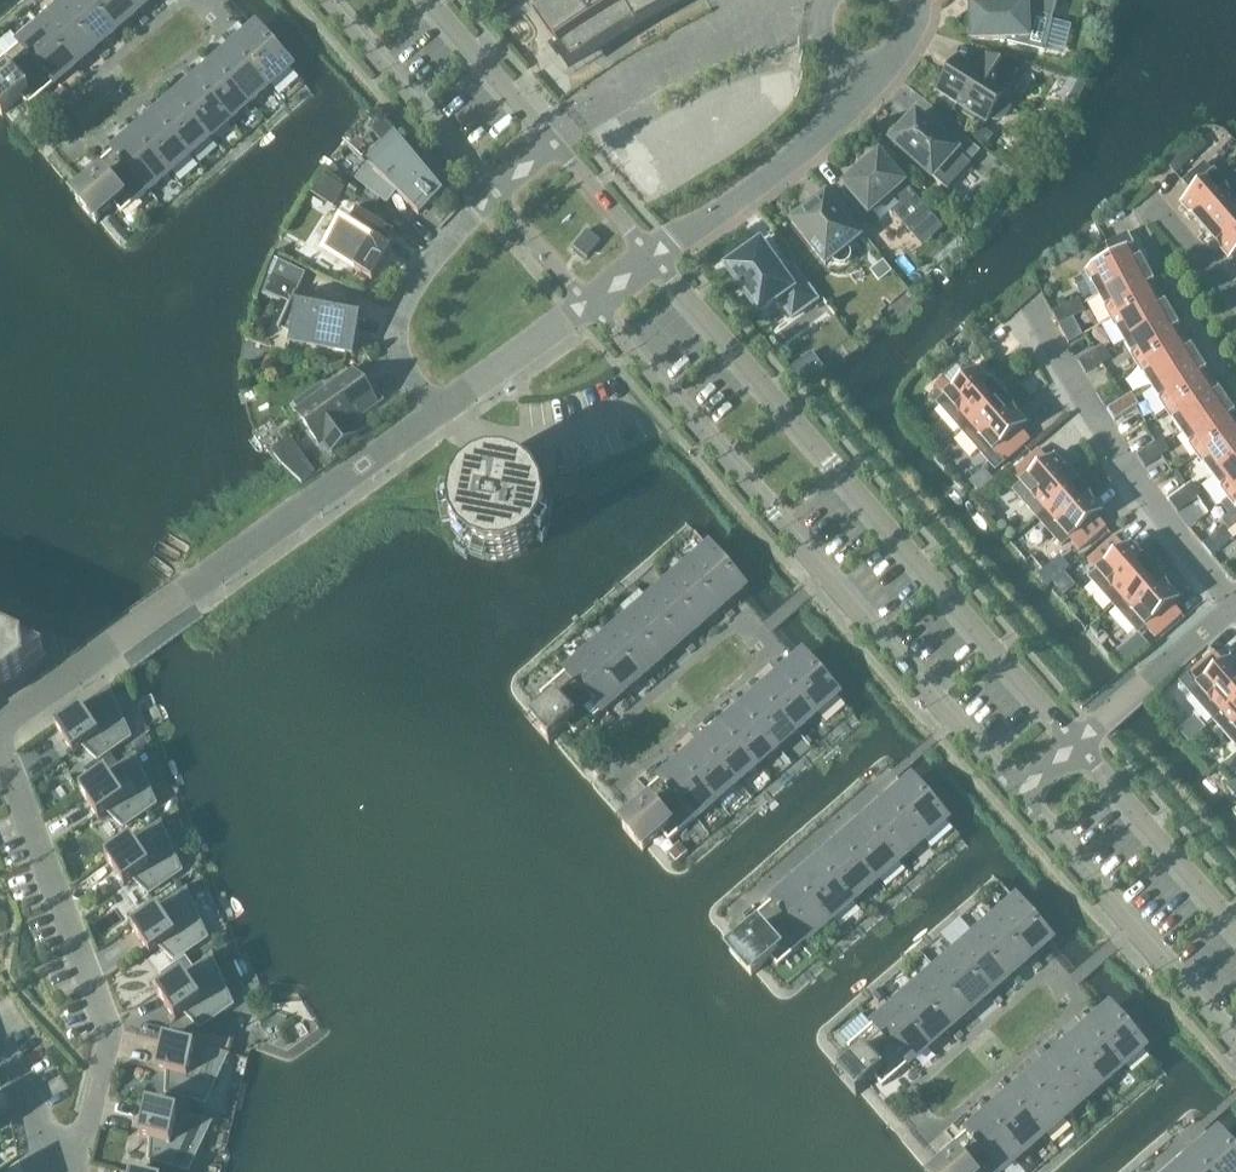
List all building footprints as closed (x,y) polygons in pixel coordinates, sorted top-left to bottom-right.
[(62,8),(97,48),(116,31),(90,0),(71,0),(62,8)] [(116,31),(136,13),(124,0),(90,0),(116,31)] [(136,13),(152,0),(124,0),(136,13)] [(568,69),(601,47),(635,26),(669,7),(683,0),(550,0),(532,12),(562,54),(559,56),(568,69)] [(1026,53),(1027,50),(1045,54),(1058,0),(996,0),(996,6),(972,7),(972,29),(968,33),(972,36),(973,41),(1008,40),(1008,43),(1026,53)] [(62,8),(41,26),(76,66),(97,48),(62,8)] [(41,26),(20,44),(55,84),(76,66),(41,26)] [(256,27),(234,46),(269,86),(291,67),(256,27)] [(21,99),(28,108),(55,84),(20,44),(0,62),(0,76),(21,99)] [(234,46),(215,64),(250,104),(269,86),(234,46)] [(987,57),(977,73),(958,60),(938,92),(968,111),(965,115),(979,124),(982,120),(987,123),(990,118),(994,121),(999,121),(1005,118),(1010,111),(1009,104),(1007,100),(1003,97),(1007,92),(1005,90),(1015,75),(987,57)] [(215,64),(195,81),(230,121),(250,104),(215,64)] [(0,76),(0,77),(0,113),(2,116),(21,99),(0,76)] [(195,81),(175,98),(210,138),(230,121),(195,81)] [(175,98),(156,115),(190,155),(210,138),(175,98)] [(156,115),(135,134),(170,173),(190,155),(156,115)] [(916,116),(893,142),(933,178),(946,191),(969,165),(980,152),(958,132),(947,144),(916,116)] [(385,121),(373,132),(387,148),(399,137),(385,121)] [(977,129),(971,138),(983,148),(985,145),(986,146),(992,136),(984,131),(983,133),(977,129)] [(135,134),(114,152),(149,192),(170,173),(135,134)] [(399,149),(375,172),(370,167),(357,180),(369,190),(381,200),(385,204),(386,202),(393,192),(419,216),(434,200),(438,204),(442,200),(443,201),(445,199),(398,145),(396,146),(399,149)] [(1179,146),(1164,160),(1176,174),(1191,160),(1179,146)] [(94,184),(115,207),(122,215),(149,192),(114,152),(87,175),(94,184)] [(894,214),(910,232),(931,214),(879,155),(843,187),(869,216),(894,194),(903,205),(894,214)] [(1182,204),(1206,232),(1235,205),(1235,179),(1232,174),(1222,183),(1205,164),(1183,183),(1193,195),(1182,204)] [(324,177),(313,195),(335,209),(347,191),(324,177)] [(115,207),(94,184),(76,200),(96,223),(115,207)] [(369,190),(361,200),(373,210),(381,200),(369,190)] [(855,243),(843,229),(849,225),(826,196),(792,224),(826,266),(834,260),(837,263),(841,265),(846,265),(849,262),(850,257),(849,253),(847,249),(855,243)] [(998,197),(986,210),(997,220),(1009,206),(998,197)] [(1206,232),(1229,259),(1235,253),(1235,205),(1206,232)] [(386,249),(394,235),(358,212),(349,226),(340,220),(322,250),(355,271),(355,272),(372,283),(385,263),(392,252),(386,249)] [(600,243),(588,233),(576,247),(588,257),(600,243)] [(1086,272),(1099,296),(1145,272),(1127,236),(1107,246),(1113,258),(1086,272)] [(760,247),(755,251),(753,248),(732,263),(734,266),(729,270),(759,313),(778,300),(792,319),(818,301),(793,267),(780,276),(760,247)] [(281,260),(266,295),(290,305),(295,295),(307,271),(281,260)] [(883,261),(870,271),(879,282),(892,272),(883,261)] [(1099,296),(1111,320),(1158,294),(1145,272),(1099,296)] [(1111,320),(1125,343),(1171,317),(1158,294),(1111,320)] [(313,340),(311,347),(352,355),(354,342),(358,316),(364,317),(365,312),(299,300),(296,297),(297,295),(295,295),(280,325),(313,340)] [(1078,300),(1065,307),(1072,320),(1085,313),(1078,300)] [(1072,320),(1065,307),(1052,314),(1059,326),(1072,320)] [(1125,343),(1138,366),(1184,339),(1171,317),(1125,343)] [(983,324),(976,330),(982,338),(989,332),(983,324)] [(1138,366),(1152,389),(1197,361),(1184,339),(1138,366)] [(1104,348),(1091,355),(1098,367),(1111,360),(1104,348)] [(1098,367),(1091,355),(1079,362),(1086,375),(1098,367)] [(1152,389),(1167,412),(1211,383),(1197,361),(1152,389)] [(938,404),(962,432),(1002,397),(978,369),(953,392),(943,380),(935,387),(945,398),(938,404)] [(324,443),(330,453),(331,453),(357,435),(349,425),(382,402),(371,388),(367,391),(353,373),(326,392),(322,387),(296,406),(300,411),(297,414),(320,446),(324,443)] [(1167,412),(1182,434),(1226,404),(1211,383),(1167,412)] [(1132,394),(1119,402),(1127,414),(1139,406),(1132,394)] [(1002,397),(962,432),(996,471),(1030,441),(1020,430),(1026,424),(1002,397)] [(1127,414),(1119,402),(1107,409),(1115,422),(1127,414)] [(1197,456),(1235,429),(1235,419),(1226,404),(1182,434),(1197,456)] [(1213,478),(1235,461),(1235,429),(1197,456),(1213,478)] [(1162,440),(1150,448),(1158,460),(1170,452),(1162,440)] [(1158,460),(1150,448),(1137,457),(1145,468),(1158,460)] [(1014,492),(1039,519),(1078,484),(1055,457),(1048,463),(1039,451),(1012,475),(1022,486),(1014,492)] [(296,457),(281,468),(282,469),(285,472),(287,474),(294,480),(297,482),(299,484),(302,486),(312,479),(296,457)] [(1229,500),(1235,494),(1235,461),(1213,478),(1229,500)] [(476,469),(473,471),(469,473),(466,476),(463,478),(460,481),(457,485),(455,488),(453,492),(452,496),(450,500),(449,504),(449,508),(449,512),(449,517),(449,521),(450,525),(451,529),(453,533),(455,536),(457,540),(459,543),(462,547),(465,549),(469,552),(472,554),(476,556),(480,558),(484,559),(488,560),(492,561),(496,561),(500,561),(504,561),(508,560),(512,559),(516,557),(520,556),(524,553),(527,551),(530,548),(533,545),(536,542),(538,539),(540,535),(542,531),(544,527),(545,523),(545,519),(546,515),(546,511),(545,507),(545,502),(544,498),(542,494),(540,491),(538,487),(536,484),(533,480),(530,477),(527,475),(524,472),(520,470),(517,468),(513,467),(509,466),(505,465),(501,464),(496,464),(492,464),(488,465),(484,466),(480,467),(476,469)] [(1073,489),(1039,519),(1063,546),(1069,540),(1079,552),(1086,545),(1105,529),(1096,517),(1102,512),(1083,489),(1078,484),(1073,489)] [(1193,484),(1181,493),(1189,504),(1201,496),(1193,484)] [(1189,504),(1181,493),(1169,502),(1178,513),(1189,504)] [(1225,527),(1214,536),(1223,547),(1234,538),(1225,527)] [(1223,547),(1214,536),(1203,546),(1211,557),(1223,547)] [(1095,556),(1088,562),(1098,573),(1090,580),(1115,606),(1155,572),(1131,545),(1124,551),(1114,539),(1095,556)] [(710,548),(688,567),(723,607),(744,588),(710,548)] [(1037,578),(1047,588),(1070,569),(1060,558),(1037,578)] [(688,567),(668,584),(703,624),(723,607),(688,567)] [(1155,572),(1115,606),(1139,633),(1145,628),(1155,639),(1181,617),(1171,606),(1178,599),(1155,572)] [(668,584),(649,601),(683,641),(703,624),(668,584)] [(649,601),(629,619),(664,658),(683,641),(649,601)] [(629,619),(609,636),(644,675),(664,658),(629,619)] [(1,675),(13,681),(47,657),(0,636),(0,678),(1,675)] [(609,636),(588,654),(623,694),(644,675),(609,636)] [(1124,669),(1134,660),(1124,649),(1115,658),(1124,669)] [(588,654),(568,672),(602,712),(623,694),(588,654)] [(1214,722),(1235,702),(1235,666),(1230,659),(1223,666),(1213,654),(1188,677),(1198,688),(1190,694),(1214,722)] [(803,655),(782,674),(816,714),(838,695),(803,655)] [(548,704),(568,727),(575,735),(602,712),(568,672),(541,696),(548,704)] [(782,674),(762,692),(796,731),(816,714),(782,674)] [(83,747),(98,762),(130,739),(108,690),(55,727),(73,754),(83,747)] [(762,692),(742,709),(777,748),(796,731),(762,692)] [(1214,722),(1235,747),(1235,702),(1214,722)] [(568,727),(548,704),(529,720),(549,743),(568,727)] [(742,709),(722,726),(757,766),(777,748),(742,709)] [(722,726),(703,743),(737,783),(757,766),(722,726)] [(703,743),(682,761),(716,801),(737,783),(703,743)] [(156,805),(134,756),(80,794),(99,820),(109,814),(124,828),(156,805)] [(682,761),(661,779),(696,819),(716,801),(682,761)] [(634,803),(641,811),(662,834),(669,843),(696,819),(661,779),(634,803)] [(912,780),(884,805),(919,844),(947,820),(912,780)] [(884,805),(861,825),(896,865),(919,844),(884,805)] [(662,834),(641,811),(623,828),(643,851),(662,834)] [(181,872),(160,824),(106,861),(125,887),(134,881),(149,895),(181,872)] [(861,825),(838,845),(873,885),(896,865),(861,825)] [(676,864),(688,854),(680,844),(667,855),(676,864)] [(838,845),(815,865),(850,905),(873,885),(838,845)] [(815,865),(792,885),(827,925),(850,905),(815,865)] [(792,885),(769,905),(804,945),(808,941),(827,925),(792,885)] [(132,928),(150,954),(160,947),(175,962),(207,939),(185,890),(132,928)] [(1016,900),(995,919),(1030,959),(1051,940),(1016,900)] [(750,936),(770,960),(777,968),(801,947),(804,945),(769,905),(743,928),(750,936)] [(995,919),(975,936),(1010,976),(1030,959),(995,919)] [(770,960),(750,936),(731,952),(751,976),(770,960)] [(975,936),(955,954),(990,993),(1010,976),(975,936)] [(804,945),(801,947),(811,958),(818,952),(808,941),(804,945)] [(955,954),(936,971),(971,1011),(990,993),(955,954)] [(185,1014),(201,1029),(233,1006),(211,957),(193,970),(167,988),(157,995),(176,1021),(185,1014)] [(185,958),(159,976),(167,988),(193,970),(185,958)] [(936,971),(916,988),(951,1028),(971,1011),(936,971)] [(916,988),(895,1006),(930,1046),(951,1028),(916,988)] [(895,1006),(875,1024),(909,1064),(930,1046),(895,1006)] [(1110,1008),(1088,1027),(1123,1066),(1145,1047),(1110,1008)] [(848,1048),(855,1056),(875,1079),(882,1088),(909,1064),(875,1024),(848,1048)] [(1088,1027),(1069,1044),(1103,1084),(1123,1066),(1088,1027)] [(212,1035),(208,1050),(228,1055),(232,1040),(212,1035)] [(157,1071),(168,1073),(167,1094),(205,1104),(228,1055),(185,1045),(164,1039),(157,1071)] [(1069,1044),(1049,1061),(1084,1101),(1103,1084),(1069,1044)] [(875,1079),(855,1056),(836,1073),(856,1096),(875,1079)] [(1049,1061),(1029,1078),(1064,1118),(1084,1101),(1049,1061)] [(914,1070),(909,1074),(914,1080),(919,1075),(914,1070)] [(1029,1078),(1010,1095),(1044,1135),(1064,1118),(1029,1078)] [(1010,1095),(989,1113),(1024,1153),(1044,1135),(1010,1095)] [(152,1141),(151,1162),(189,1171),(211,1123),(148,1107),(140,1138),(152,1141)] [(989,1113),(968,1132),(1003,1171),(1024,1153),(989,1113)] [(956,1171),(1002,1171),(1003,1171),(968,1132),(941,1155),(949,1164),(956,1171)] [(1195,1154),(1211,1171),(1235,1171),(1235,1152),(1219,1133),(1195,1154)] [(1174,1171),(1211,1171),(1195,1154),(1174,1171)] [(949,1164),(939,1171),(956,1171),(949,1164)]
